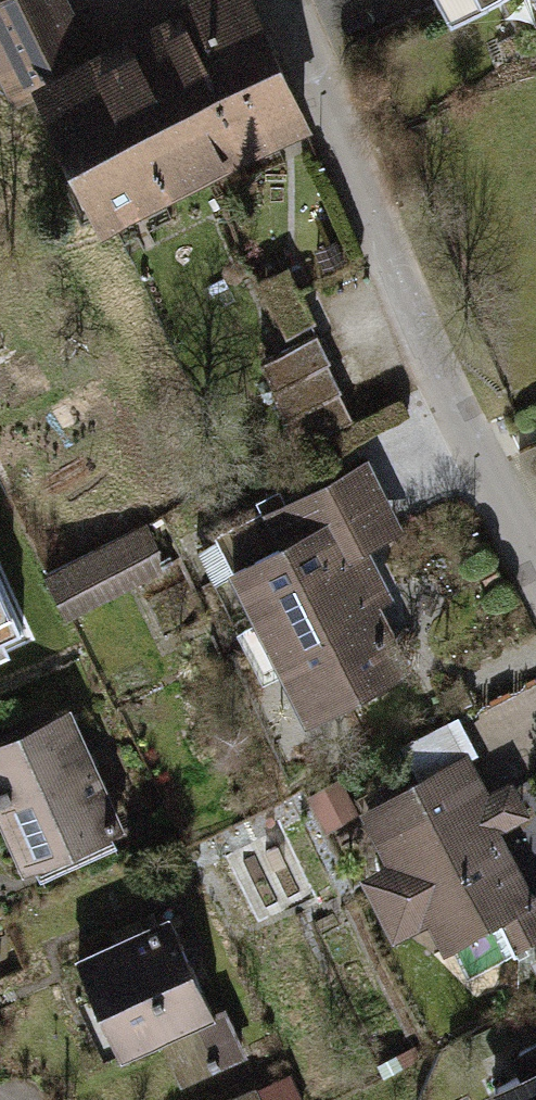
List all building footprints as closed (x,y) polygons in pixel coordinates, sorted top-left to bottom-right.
[(209,191),(314,146),(251,0),(225,0),(141,36),(209,191)] [(456,30),(523,0),(442,0),(456,30)] [(141,36),(39,81),(106,235),(209,191),(141,36)] [(267,533),(211,559),(281,710),(412,649),(362,542),(398,525),(366,455),(255,507),(267,533)] [(49,568),(71,614),(168,567),(146,521),(49,568)] [(0,594),(0,651),(22,641),(0,594)] [(72,708),(0,738),(0,836),(11,863),(119,818),(72,708)] [(469,744),(357,797),(380,847),(351,861),(383,929),(418,912),(433,945),(535,898),(535,887),(469,744)] [(166,915),(67,960),(109,1052),(208,1007),(166,915)] [(189,1080),(252,1054),(234,1011),(171,1036),(189,1080)] [(470,1068),(485,1099),(535,1099),(535,1037),(470,1068)]
